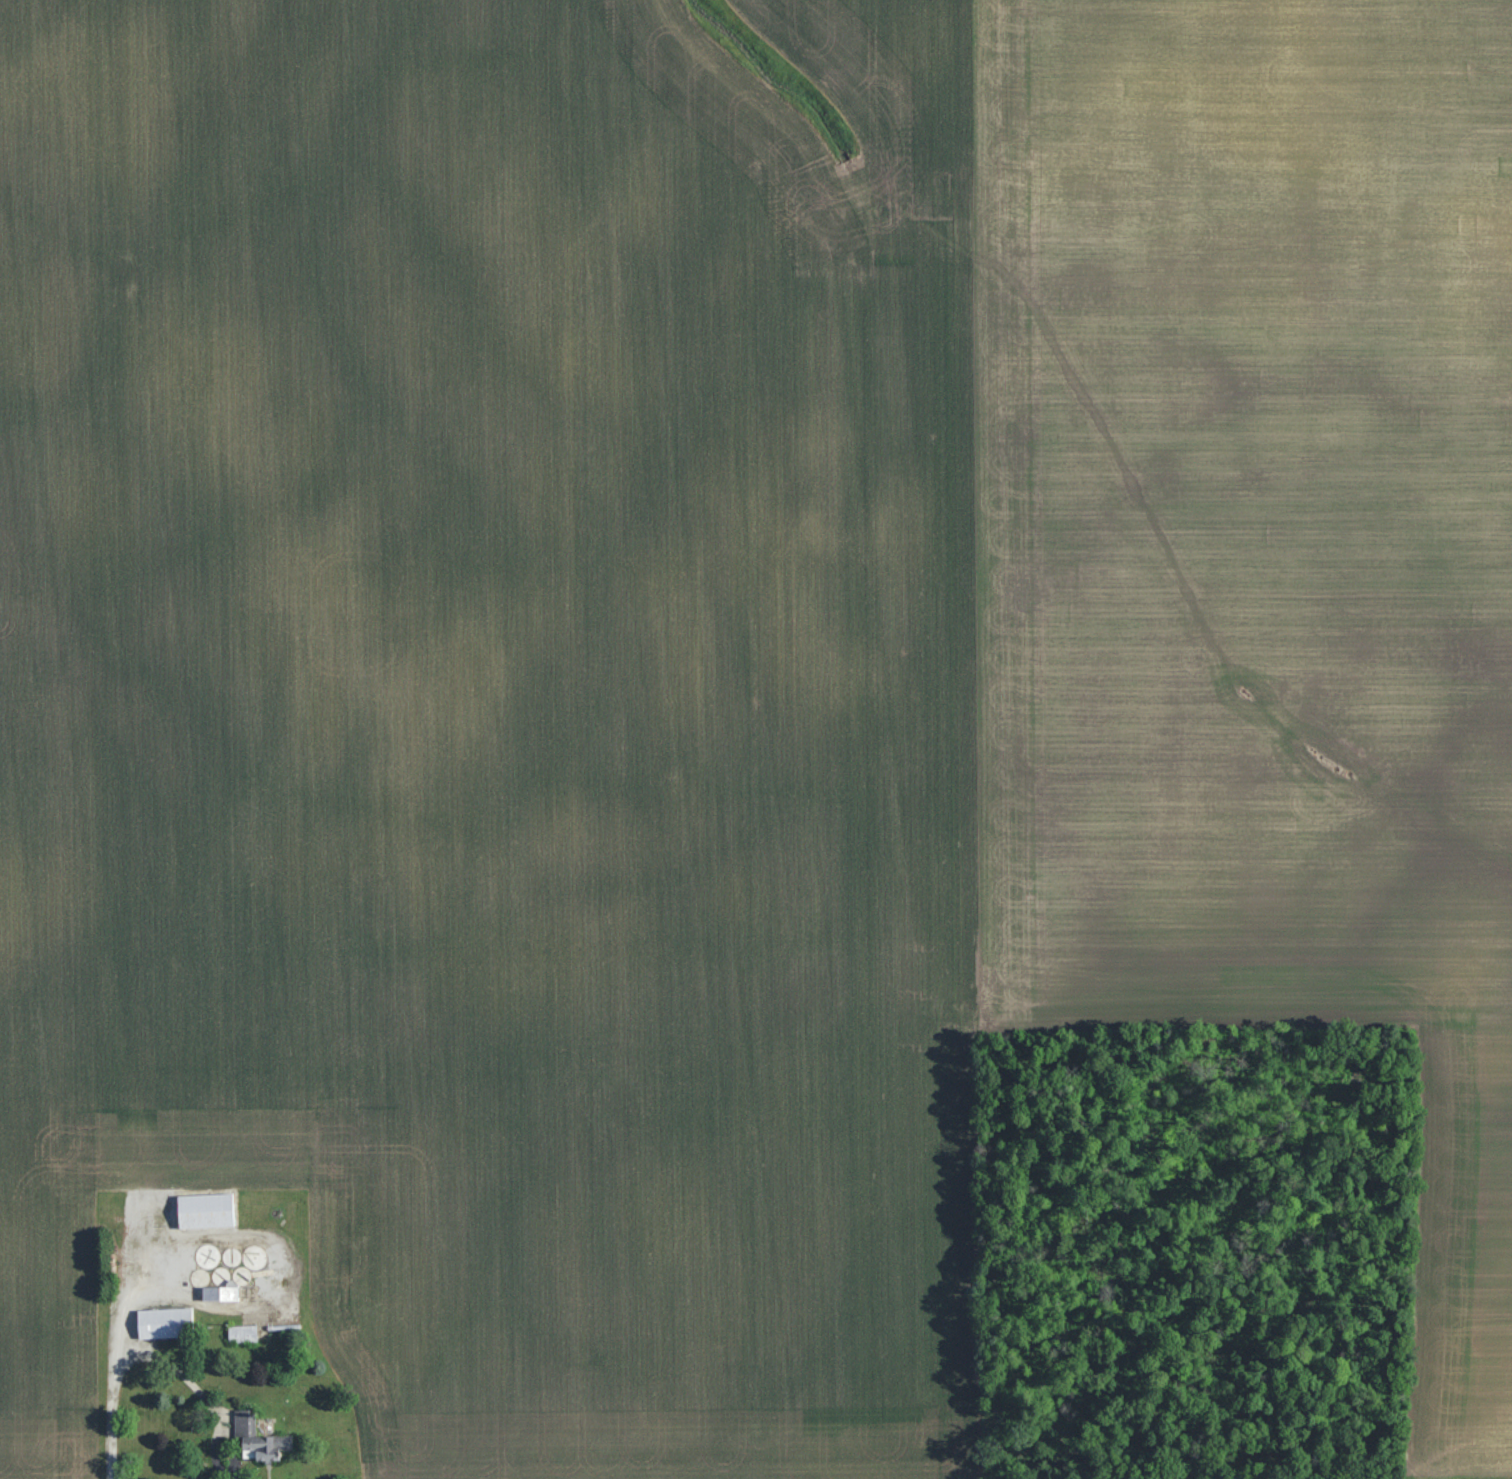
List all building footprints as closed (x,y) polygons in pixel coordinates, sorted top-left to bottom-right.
[(175,1226),(231,1225),(231,1194),(175,1195),(175,1226)] [(244,1247),(242,1267),(255,1268),(257,1248),(244,1247)] [(236,1288),(202,1288),(202,1301),(236,1301),(236,1288)] [(193,1308),(135,1309),(136,1339),(193,1338),(193,1308)] [(227,1343),(256,1343),(256,1326),(227,1326),(227,1343)] [(281,1461),(281,1453),(291,1453),(291,1435),(274,1435),(274,1422),(258,1423),(258,1410),(233,1410),(234,1462),(281,1461)]
